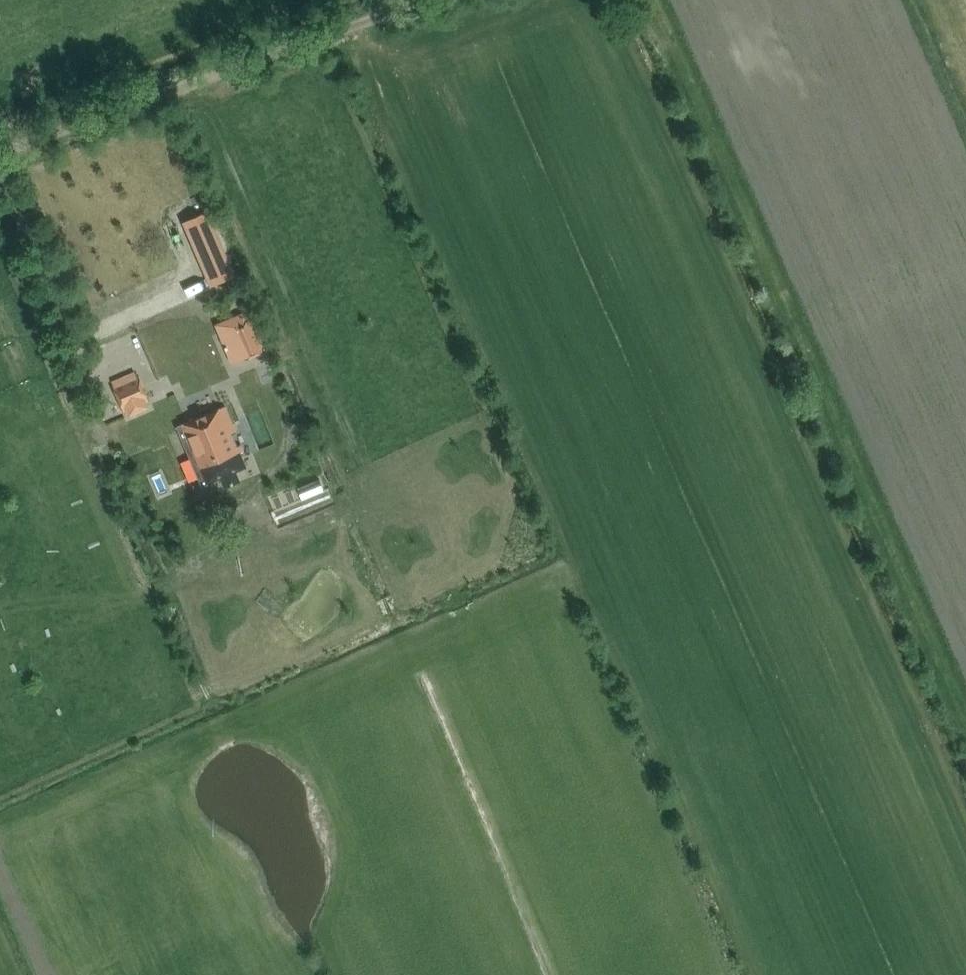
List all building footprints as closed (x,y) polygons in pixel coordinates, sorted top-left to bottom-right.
[(249,319),(231,327),(245,359),(263,351),(249,319)] [(149,400),(138,374),(112,385),(123,411),(149,400)] [(234,473),(244,468),(238,453),(241,451),(223,408),(176,429),(200,486),(217,478),(221,488),(237,481),(234,473)]
